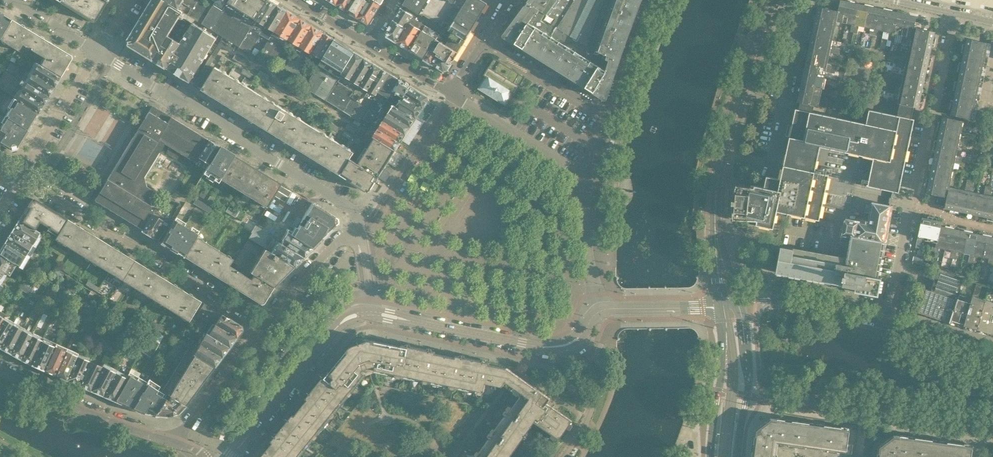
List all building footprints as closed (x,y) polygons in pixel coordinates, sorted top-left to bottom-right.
[(104,3),(105,2),(102,0),(60,0),(59,2),(91,21),(92,22),(93,20),(94,21),(95,19),(99,12),(104,3)] [(166,67),(193,23),(192,23),(194,20),(162,0),(153,0),(129,40),(130,45),(166,67)] [(197,0),(162,0),(194,20),(194,19),(204,4),(197,0)] [(268,0),(229,0),(228,3),(222,11),(207,6),(204,4),(194,19),(202,24),(211,29),(239,47),(256,20),(268,0)] [(229,0),(211,0),(207,6),(222,11),(228,3),(229,0)] [(271,0),(268,0),(256,20),(239,47),(249,53),(260,34),(278,5),(271,0)] [(352,0),(339,0),(336,5),(345,10),(352,0)] [(345,10),(367,24),(369,23),(381,4),(374,0),(352,0),(345,10)] [(404,3),(404,4),(420,14),(421,13),(434,21),(442,22),(443,21),(451,26),(455,21),(470,30),(487,4),(481,0),(406,0),(404,3)] [(555,8),(541,0),(530,0),(522,11),(540,21),(546,13),(549,15),(555,8)] [(593,29),(599,12),(604,0),(560,0),(555,8),(549,15),(546,13),(540,21),(536,28),(552,37),(567,46),(583,56),(588,47),(586,46),(593,29)] [(618,0),(604,0),(599,12),(631,25),(638,8),(618,0)] [(641,0),(618,0),(638,8),(641,0)] [(841,0),(840,0),(838,11),(836,21),(846,23),(850,2),(841,0)] [(961,0),(968,2),(968,4),(970,4),(970,5),(971,5),(979,7),(980,7),(980,6),(981,4),(987,6),(986,8),(989,8),(990,8),(992,9),(992,7),(992,0),(960,0),(961,0)] [(859,4),(850,2),(846,23),(852,24),(850,32),(853,32),(859,4)] [(869,6),(859,4),(853,32),(857,33),(858,26),(864,27),(869,6)] [(269,40),(275,31),(287,10),(278,5),(260,34),(269,40)] [(878,8),(869,6),(864,27),(870,28),(869,36),(872,36),(878,8)] [(814,20),(813,26),(834,30),(836,21),(838,11),(817,7),(816,13),(813,12),(812,19),(814,20)] [(396,42),(406,26),(408,22),(410,20),(413,15),(401,8),(386,33),(387,37),(396,42)] [(888,10),(878,8),(872,36),(876,37),(877,30),(883,31),(888,10)] [(285,44),(288,39),(301,19),(287,10),(275,31),(269,40),(267,43),(258,59),(271,67),(282,49),(285,44)] [(897,12),(888,10),(883,31),(889,32),(888,40),(891,40),(897,12)] [(536,28),(540,21),(522,11),(505,33),(506,37),(523,48),(536,28)] [(631,25),(599,12),(593,29),(625,43),(631,25)] [(907,14),(897,12),(891,40),(895,41),(896,34),(902,35),(907,14)] [(11,20),(3,14),(0,18),(0,38),(11,20)] [(916,16),(907,14),(902,35),(911,37),(914,27),(916,16)] [(417,17),(413,15),(410,20),(422,28),(424,25),(415,19),(417,17)] [(299,46),(312,25),(301,19),(288,39),(299,46)] [(11,20),(0,38),(0,39),(1,38),(8,42),(7,44),(26,55),(30,49),(38,36),(24,27),(22,29),(18,27),(20,25),(11,20)] [(471,31),(470,30),(455,21),(451,26),(449,29),(452,31),(449,37),(450,37),(461,44),(462,45),(466,40),(471,31)] [(406,26),(396,42),(409,50),(421,30),(408,22),(406,26)] [(193,23),(166,67),(190,82),(217,38),(193,23)] [(297,76),(311,53),(324,33),(312,25),(299,46),(285,68),(297,76)] [(425,60),(436,39),(439,34),(424,25),(422,28),(421,30),(409,50),(425,60)] [(834,30),(813,26),(812,32),(809,31),(808,38),(810,39),(809,44),(812,45),(839,51),(840,48),(831,46),(834,30)] [(935,32),(914,27),(911,37),(909,46),(931,51),(932,45),(935,46),(936,39),(933,38),(935,32)] [(539,58),(552,37),(536,28),(523,48),(539,58)] [(619,60),(625,43),(593,29),(586,46),(588,47),(619,60)] [(334,39),(324,33),(311,53),(322,59),(334,39)] [(72,57),(71,56),(38,36),(30,49),(46,59),(42,66),(40,64),(39,65),(59,77),(65,68),(63,66),(65,62),(67,64),(72,57)] [(461,44),(450,37),(445,45),(457,52),(461,44)] [(554,67),(567,46),(552,37),(539,58),(554,67)] [(356,52),(334,39),(322,59),(305,87),(325,100),(342,73),(356,52)] [(436,54),(437,52),(435,51),(437,48),(436,47),(439,41),(436,39),(425,60),(431,63),(436,54)] [(991,44),(969,39),(967,39),(966,45),(963,44),(961,51),(964,52),(963,58),(965,59),(977,61),(987,63),(991,44)] [(457,52),(445,45),(439,41),(436,47),(437,48),(435,51),(437,52),(436,54),(451,64),(458,53),(457,52)] [(839,51),(812,45),(809,44),(808,51),(805,50),(804,57),(806,57),(805,63),(808,64),(835,70),(836,66),(827,65),(830,53),(839,54),(839,51)] [(570,77),(583,56),(567,46),(554,67),(570,77)] [(931,51),(909,46),(906,62),(897,60),(896,63),(927,69),(928,64),(931,64),(932,57),(929,57),(931,51)] [(607,96),(619,60),(588,47),(583,56),(570,77),(603,97),(607,96)] [(9,60),(11,61),(13,63),(19,53),(15,50),(9,60)] [(365,58),(356,52),(342,73),(325,100),(335,106),(351,79),(365,58)] [(212,54),(194,84),(197,86),(215,57),(212,54)] [(451,64),(436,54),(431,63),(444,71),(447,70),(451,64)] [(233,58),(242,64),(244,60),(235,55),(233,58)] [(374,63),(365,58),(351,79),(335,106),(344,111),(374,63)] [(500,62),(494,58),(489,67),(484,75),(487,77),(480,88),(489,94),(489,95),(490,95),(491,95),(494,97),(494,98),(495,98),(505,104),(512,92),(515,94),(520,86),(525,77),(519,74),(500,62)] [(977,61),(965,59),(963,58),(962,64),(959,63),(957,70),(960,71),(959,76),(961,77),(983,81),(987,63),(977,61)] [(31,73),(13,63),(11,61),(5,70),(48,95),(53,87),(31,73)] [(383,69),(374,63),(344,111),(353,117),(383,69)] [(835,70),(808,64),(805,63),(804,69),(801,69),(800,76),(802,76),(801,82),(804,83),(831,89),(832,85),(823,83),(826,71),(835,73),(835,70)] [(927,69),(896,63),(896,67),(905,68),(902,80),(893,79),(892,82),(923,88),(924,82),(927,83),(928,76),(925,76),(927,69)] [(59,77),(39,65),(37,64),(31,73),(53,87),(59,77)] [(353,154),(286,113),(288,111),(287,106),(283,107),(282,108),(278,105),(280,102),(256,87),(252,93),(220,73),(221,70),(215,67),(202,89),(208,93),(209,91),(216,95),(214,97),(220,101),(222,98),(236,107),(235,109),(274,134),(276,131),(290,140),(289,143),(308,154),(309,152),(323,161),(322,163),(328,167),(329,164),(336,169),(335,171),(341,175),(353,155),(353,154)] [(253,74),(244,69),(242,73),(250,78),(253,74)] [(374,100),(390,73),(383,69),(353,117),(360,122),(362,119),(374,100)] [(48,95),(5,70),(1,78),(43,103),(48,95)] [(261,70),(258,74),(268,80),(270,76),(261,70)] [(389,97),(400,79),(390,73),(374,100),(362,119),(372,125),(377,117),(378,114),(382,109),(387,101),(389,97)] [(979,100),(983,81),(961,77),(959,76),(958,83),(955,82),(953,89),(956,89),(955,95),(957,95),(979,100)] [(1,78),(0,79),(0,89),(16,98),(15,100),(38,113),(43,103),(1,78)] [(410,86),(400,79),(389,97),(392,98),(395,93),(402,98),(403,96),(410,86)] [(831,89),(804,83),(801,82),(800,88),(797,88),(796,94),(798,95),(798,96),(797,101),(799,102),(800,102),(814,105),(827,108),(828,104),(819,102),(822,90),(831,92),(831,89)] [(923,88),(892,82),(892,85),(901,87),(898,99),(889,97),(888,101),(900,104),(914,107),(919,107),(920,101),(923,102),(924,95),(921,94),(923,88)] [(428,96),(410,86),(403,96),(423,109),(429,100),(428,96)] [(289,88),(286,91),(296,97),(298,93),(289,88)] [(979,100),(957,95),(955,95),(954,101),(951,101),(949,108),(952,108),(951,114),(953,115),(975,120),(979,100)] [(423,109),(403,96),(402,98),(396,107),(416,119),(423,109)] [(28,129),(38,113),(15,100),(5,116),(7,117),(28,129)] [(387,101),(382,109),(411,127),(416,119),(396,107),(387,101)] [(298,102),(296,106),(305,111),(307,108),(298,102)] [(819,218),(828,174),(814,171),(819,146),(873,158),(867,186),(899,192),(914,119),(911,118),(913,112),(914,107),(900,104),(899,109),(897,115),(869,109),(866,123),(813,112),(813,109),(814,105),(800,102),(799,106),(798,110),(796,109),(781,180),(767,177),(765,187),(755,185),(754,187),(736,185),(733,201),(733,218),(757,220),(756,224),(772,227),(776,209),(819,218)] [(316,104),(314,108),(323,114),(325,110),(316,104)] [(151,206),(148,197),(152,190),(146,186),(144,177),(164,144),(169,147),(167,150),(168,155),(190,168),(208,140),(156,108),(154,110),(153,109),(149,110),(94,200),(142,229),(155,208),(151,206)] [(406,135),(411,127),(382,109),(378,114),(377,117),(406,135)] [(973,123),(945,117),(943,116),(941,123),(938,122),(937,129),(940,130),(939,135),(941,136),(969,142),(969,139),(960,137),(963,125),(972,127),(973,123)] [(7,117),(0,127),(1,128),(0,129),(5,132),(0,140),(0,143),(11,150),(16,149),(28,129),(7,117)] [(406,135),(377,117),(372,125),(400,143),(406,135)] [(330,122),(328,125),(337,131),(340,128),(330,122)] [(348,124),(345,128),(354,133),(356,129),(348,124)] [(400,143),(372,125),(368,133),(375,137),(395,150),(396,150),(400,143)] [(370,190),(390,158),(395,150),(375,137),(368,133),(353,155),(341,175),(342,176),(348,179),(366,191),(367,191),(368,192),(370,190)] [(969,142),(941,136),(939,135),(937,142),(934,141),(933,148),(936,149),(935,154),(937,155),(965,161),(965,157),(956,155),(959,144),(968,145),(969,142)] [(219,146),(208,140),(190,168),(180,186),(191,193),(203,173),(219,146)] [(233,155),(219,146),(203,173),(207,175),(210,170),(215,174),(213,179),(217,181),(219,178),(220,179),(234,156),(233,155)] [(965,161),(937,155),(935,154),(933,160),(930,160),(929,167),(932,167),(930,173),(952,178),(955,162),(964,164),(965,161)] [(234,155),(234,156),(220,179),(219,179),(220,180),(223,176),(226,178),(224,182),(234,188),(236,185),(244,189),(242,193),(243,193),(245,190),(257,169),(248,164),(245,168),(241,165),(243,161),(234,155)] [(266,175),(257,169),(245,190),(253,194),(251,198),(261,204),(263,201),(267,203),(265,206),(266,207),(280,183),(273,179),(271,181),(269,182),(264,179),(266,175)] [(926,192),(947,197),(949,187),(950,187),(952,178),(930,173),(929,179),(926,179),(925,185),(928,186),(926,192)] [(950,187),(949,187),(947,197),(945,208),(951,209),(950,212),(957,213),(958,211),(964,212),(970,182),(967,181),(965,190),(950,187)] [(974,183),(970,182),(964,212),(970,213),(969,216),(976,217),(977,215),(983,216),(989,186),(986,185),(984,194),(972,192),(974,183)] [(989,186),(983,216),(988,217),(988,220),(992,221),(992,196),(991,196),(992,187),(989,186)] [(31,199),(30,201),(18,220),(39,233),(39,232),(34,229),(39,222),(57,233),(66,219),(34,199),(32,198),(31,200),(31,199)] [(211,209),(197,201),(195,200),(192,205),(208,214),(211,209)] [(746,252),(746,256),(746,263),(749,264),(748,268),(749,268),(749,271),(764,274),(766,270),(776,272),(845,285),(847,285),(856,287),(855,291),(861,292),(861,293),(869,295),(876,295),(878,295),(882,277),(879,277),(885,242),(884,242),(891,206),(882,204),(875,203),(873,202),(872,205),(866,204),(865,212),(870,214),(868,224),(844,220),(842,234),(852,236),(848,258),(781,246),(782,241),(780,240),(779,241),(775,240),(773,239),(772,242),(770,241),(755,238),(754,242),(753,241),(752,243),(753,243),(753,245),(752,245),(752,246),(750,245),(747,252),(746,252)] [(312,247),(337,222),(337,218),(312,203),(292,235),(312,247)] [(228,206),(225,211),(234,217),(237,212),(228,206)] [(170,229),(161,223),(163,220),(152,214),(141,231),(158,241),(161,242),(160,243),(161,243),(170,229)] [(922,217),(921,219),(916,247),(919,248),(921,239),(933,242),(931,251),(934,251),(935,251),(941,226),(941,224),(942,221),(935,219),(936,217),(929,216),(928,218),(922,217)] [(90,233),(66,219),(57,233),(54,239),(83,256),(84,254),(92,258),(102,241),(94,236),(93,238),(89,236),(90,233)] [(42,235),(39,233),(18,220),(11,232),(35,247),(42,235)] [(183,256),(196,236),(197,234),(175,220),(172,225),(170,229),(161,243),(183,256)] [(303,256),(281,243),(277,241),(266,234),(267,233),(256,226),(249,238),(269,251),(268,251),(293,266),(303,256)] [(950,228),(941,226),(935,251),(934,251),(934,254),(938,255),(939,248),(945,249),(950,228)] [(959,230),(950,228),(945,249),(951,250),(950,258),(953,258),(959,230)] [(312,247),(292,235),(287,232),(284,230),(277,241),(281,243),(303,256),(312,247)] [(968,232),(959,230),(953,258),(956,259),(958,252),(964,253),(968,232)] [(35,247),(11,232),(4,243),(29,258),(35,247)] [(978,234),(968,232),(964,253),(970,254),(968,262),(972,262),(978,234)] [(987,236),(978,234),(972,262),(975,263),(977,256),(983,257),(987,236)] [(196,237),(196,236),(183,256),(192,262),(193,259),(197,262),(196,264),(207,271),(209,269),(213,271),(211,274),(220,279),(228,265),(232,259),(231,258),(230,261),(223,257),(225,254),(203,241),(202,243),(195,239),(196,237)] [(987,236),(983,257),(989,258),(987,266),(991,266),(992,256),(992,237),(987,236)] [(234,263),(239,266),(253,244),(247,240),(234,263)] [(111,246),(102,241),(92,258),(99,263),(97,265),(114,275),(115,273),(122,277),(133,260),(115,248),(113,251),(109,248),(111,246)] [(4,243),(0,249),(0,256),(15,265),(18,267),(22,269),(29,258),(4,243)] [(255,263),(250,272),(273,287),(286,274),(293,266),(268,251),(264,249),(255,263)] [(15,265),(0,256),(0,278),(3,273),(8,277),(15,265)] [(152,271),(133,260),(122,277),(130,282),(128,284),(144,294),(146,292),(153,296),(164,279),(156,274),(154,276),(150,273),(152,271)] [(273,287),(250,272),(247,277),(228,265),(220,279),(261,304),(262,304),(267,297),(265,295),(267,291),(269,292),(273,287)] [(62,274),(54,269),(51,272),(59,277),(62,274)] [(965,278),(938,269),(931,290),(926,289),(919,312),(950,322),(958,296),(965,278)] [(30,295),(38,280),(30,274),(26,279),(21,289),(30,295)] [(200,301),(192,296),(190,298),(186,296),(187,293),(176,286),(175,289),(171,286),(172,284),(164,279),(153,296),(160,301),(159,303),(180,316),(182,314),(188,318),(187,320),(188,320),(188,321),(187,320),(186,322),(201,330),(204,326),(190,318),(200,301)] [(100,288),(88,281),(85,285),(97,292),(100,288)] [(971,303),(972,299),(965,296),(965,298),(958,296),(950,322),(964,326),(971,303)] [(976,330),(985,299),(973,296),(972,299),(971,303),(964,326),(976,330)] [(976,330),(989,334),(992,320),(992,301),(985,299),(976,330)] [(132,308),(124,303),(122,307),(130,312),(132,308)] [(221,314),(204,303),(196,316),(208,323),(211,317),(216,320),(221,314)] [(21,331),(31,312),(22,307),(11,327),(11,326),(0,345),(0,348),(10,353),(21,331)] [(40,328),(47,315),(43,313),(36,326),(40,328)] [(240,326),(221,314),(215,324),(235,337),(241,330),(240,326)] [(165,328),(152,321),(150,324),(163,332),(165,328)] [(0,323),(0,345),(11,326),(1,322),(0,323)] [(235,337),(215,324),(213,323),(207,333),(208,334),(228,347),(235,337)] [(161,335),(154,330),(145,344),(149,346),(153,339),(159,343),(163,336),(161,335)] [(20,359),(32,336),(21,331),(10,353),(20,359)] [(228,347),(208,334),(207,333),(206,333),(199,343),(221,357),(222,355),(228,347)] [(31,364),(42,341),(32,336),(20,359),(31,364)] [(391,344),(368,340),(362,342),(350,346),(336,365),(356,381),(359,377),(360,378),(365,373),(362,371),(363,370),(371,367),(374,366),(375,366),(375,369),(381,371),(381,369),(386,370),(391,344)] [(42,341),(31,364),(44,370),(53,346),(42,341)] [(199,343),(192,354),(213,367),(221,357),(199,343)] [(401,346),(391,344),(386,370),(391,371),(390,373),(413,377),(419,348),(402,344),(401,346)] [(53,346),(44,370),(55,375),(65,351),(53,346)] [(436,351),(419,348),(413,377),(435,382),(436,380),(440,381),(445,355),(435,353),(436,351)] [(161,391),(167,394),(185,405),(191,397),(192,396),(191,395),(196,388),(197,389),(198,388),(194,386),(197,382),(200,384),(201,383),(201,382),(206,375),(207,376),(213,367),(192,354),(186,350),(161,391)] [(65,379),(76,357),(65,351),(55,375),(65,379)] [(78,385),(89,362),(91,356),(79,351),(76,357),(65,379),(78,385)] [(455,357),(445,355),(440,381),(445,382),(444,384),(467,388),(473,359),(456,355),(455,357)] [(516,374),(507,368),(489,364),(490,362),(473,359),(467,388),(484,392),(486,383),(502,386),(505,381),(509,384),(516,374)] [(89,390),(100,368),(89,362),(78,385),(85,388),(89,390)] [(328,371),(317,385),(340,403),(354,385),(353,384),(356,381),(336,365),(329,372),(328,371)] [(101,366),(100,368),(89,390),(101,395),(114,372),(101,366)] [(123,404),(141,374),(131,368),(127,375),(125,379),(114,400),(123,404)] [(114,372),(101,395),(114,400),(125,379),(114,372)] [(132,408),(147,383),(141,380),(144,375),(141,374),(123,404),(132,408)] [(551,398),(516,374),(509,384),(522,393),(513,407),(534,422),(552,434),(551,436),(551,437),(554,440),(556,439),(557,438),(559,439),(572,420),(557,410),(547,403),(551,398)] [(143,413),(155,392),(157,389),(147,383),(132,408),(136,410),(137,412),(140,413),(142,413),(143,413)] [(308,399),(301,407),(321,424),(324,420),(326,421),(340,403),(317,385),(306,398),(308,399)] [(154,415),(164,398),(167,394),(161,391),(157,389),(155,392),(143,413),(154,415)] [(164,398),(154,415),(166,416),(177,413),(185,405),(167,394),(164,398)] [(293,414),(282,428),(305,446),(320,429),(318,427),(321,424),(301,407),(295,415),(293,414)] [(513,407),(510,411),(507,415),(505,414),(495,429),(497,430),(494,434),(515,449),(534,422),(513,407)] [(848,443),(850,430),(849,430),(849,428),(825,425),(825,426),(809,424),(810,423),(771,417),(755,429),(756,430),(754,443),(755,444),(754,451),(752,451),(752,456),(774,456),(776,441),(782,442),(781,443),(789,445),(789,446),(798,447),(798,444),(830,448),(829,452),(838,453),(838,451),(846,452),(846,451),(847,450),(848,443)] [(210,428),(217,433),(224,424),(219,420),(217,418),(210,428)] [(267,450),(275,456),(297,456),(305,446),(282,428),(271,441),(273,442),(267,450)] [(494,434),(491,438),(490,437),(479,452),(481,453),(478,456),(510,456),(515,449),(494,434)] [(973,447),(972,446),(972,445),(947,442),(947,443),(932,441),(933,440),(894,434),(878,446),(877,456),(971,456),(973,447)]
